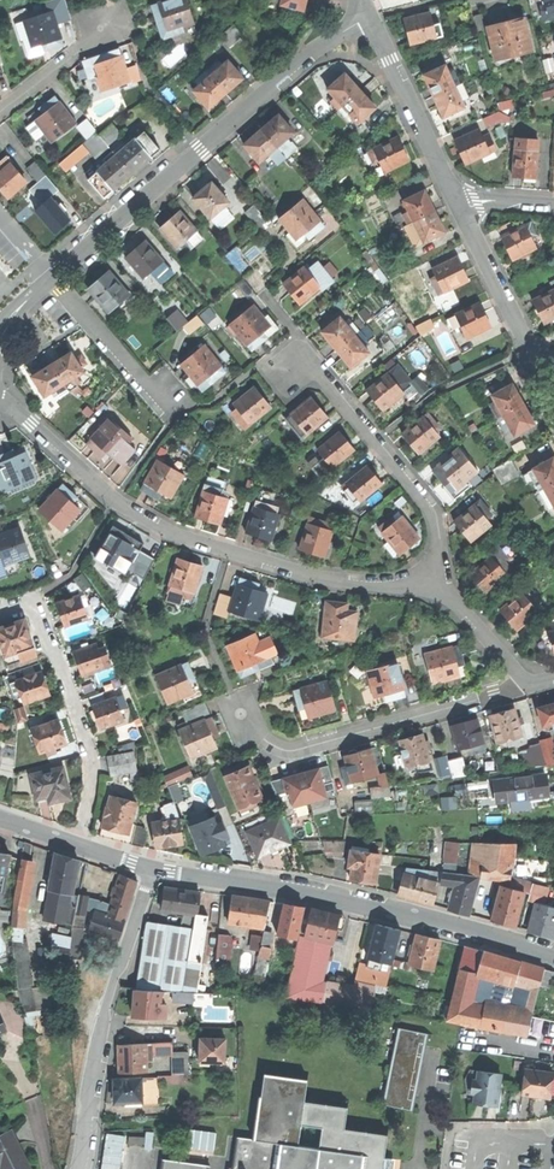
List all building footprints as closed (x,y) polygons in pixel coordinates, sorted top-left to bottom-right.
[(151,5),(155,16),(157,24),(164,22),(167,32),(177,29),(192,24),(193,23),(185,0),(164,0),(157,2),(157,3),(151,5)] [(280,4),(302,10),(305,0),(281,0),(280,4)] [(553,17),(553,0),(544,0),(546,8),(540,10),(542,20),(553,17)] [(53,11),(23,21),(28,37),(31,47),(41,44),(44,51),(52,49),(63,45),(60,38),(62,37),(53,11)] [(406,33),(409,43),(441,35),(437,22),(432,24),(429,12),(403,19),(406,33)] [(476,32),(485,30),(480,12),(471,15),(476,32)] [(497,58),(529,50),(520,18),(505,22),(487,27),(492,48),(494,48),(497,58)] [(179,35),(177,29),(167,32),(164,22),(157,24),(163,40),(179,35)] [(194,30),(192,24),(177,29),(179,35),(194,30)] [(219,36),(228,46),(241,34),(232,24),(219,36)] [(29,56),(44,51),(41,44),(31,47),(28,37),(23,39),(29,56)] [(107,53),(99,56),(101,62),(91,65),(95,75),(95,77),(100,91),(129,81),(130,81),(126,68),(121,55),(120,56),(118,49),(107,53)] [(90,77),(95,75),(91,65),(101,62),(99,56),(85,61),(90,77)] [(88,79),(95,77),(95,75),(90,77),(85,61),(82,62),(84,70),(87,77),(88,79)] [(218,69),(210,76),(225,93),(234,86),(242,78),(227,61),(218,69)] [(203,69),(206,71),(213,65),(210,63),(203,69)] [(206,71),(210,76),(218,69),(214,64),(213,65),(206,71)] [(428,86),(432,95),(453,85),(449,76),(443,64),(423,74),(428,86)] [(134,65),(126,68),(130,81),(129,81),(130,84),(140,80),(134,65)] [(202,83),(210,76),(206,71),(198,78),(202,83)] [(334,98),(341,106),(358,90),(350,82),(343,73),(326,89),(334,98)] [(454,73),(449,76),(453,85),(459,83),(454,73)] [(217,101),(225,93),(210,76),(202,83),(193,91),(208,108),(217,101)] [(463,92),(459,83),(453,85),(457,95),(463,92)] [(438,106),(442,116),(463,106),(457,95),(453,85),(432,95),(438,106)] [(365,97),(358,90),(341,106),(348,113),(357,123),(374,107),(365,97)] [(51,143),(76,124),(59,102),(58,102),(54,96),(45,103),(38,108),(43,114),(34,121),(41,129),(44,134),(51,143)] [(329,103),(337,111),(341,106),(334,98),(329,103)] [(343,118),(348,113),(341,106),(337,111),(343,118)] [(37,132),(41,129),(34,121),(43,114),(38,108),(26,118),(31,124),(37,132)] [(497,110),(495,111),(499,121),(508,121),(508,115),(497,110)] [(482,117),(486,126),(499,121),(495,111),(482,117)] [(268,123),(260,130),(275,147),(283,140),(292,133),(277,115),(268,123)] [(76,127),(86,139),(95,131),(85,119),(76,127)] [(111,123),(98,135),(107,145),(120,133),(111,123)] [(36,141),(44,134),(41,129),(37,132),(31,124),(26,128),(36,141)] [(458,152),(463,163),(493,149),(488,137),(483,140),(478,129),(453,140),(458,152)] [(251,138),(243,145),(258,162),(268,154),(275,147),(260,130),(251,138)] [(96,132),(83,143),(97,160),(110,149),(107,145),(98,135),(96,132)] [(144,132),(135,139),(151,157),(160,149),(144,132)] [(396,137),(366,152),(371,163),(377,161),(382,172),(407,159),(403,150),(396,137)] [(514,138),(513,148),(531,149),(532,139),(514,138)] [(112,151),(132,173),(140,166),(151,157),(135,139),(125,148),(121,143),(112,151)] [(287,145),(283,140),(275,147),(279,152),(287,145)] [(291,142),(287,145),(279,152),(284,158),(285,159),(297,148),(291,142)] [(279,152),(275,147),(268,154),(277,164),(284,158),(279,152)] [(531,149),(513,148),(512,176),(518,177),(522,177),(522,181),(534,181),(535,150),(531,149)] [(122,182),(132,173),(112,151),(103,159),(107,163),(97,173),(112,190),(122,182)] [(11,166),(12,166),(14,164),(8,157),(0,163),(0,175),(11,166)] [(36,182),(44,176),(33,163),(25,169),(36,182)] [(25,182),(12,166),(11,166),(0,175),(0,188),(1,189),(7,196),(25,182)] [(104,197),(112,190),(97,173),(89,180),(104,197)] [(38,184),(48,195),(56,188),(46,177),(38,184)] [(192,199),(213,223),(222,215),(222,214),(218,210),(227,202),(210,183),(201,191),(192,199)] [(402,215),(407,224),(434,211),(429,202),(423,191),(403,201),(408,212),(402,215)] [(40,202),(42,205),(49,199),(47,197),(40,202)] [(36,210),(55,232),(62,227),(69,220),(61,210),(58,207),(50,198),(49,199),(42,205),(36,210)] [(303,199),(279,219),(290,231),(297,240),(304,233),(309,238),(324,226),(319,220),(320,220),(303,199)] [(245,212),(257,227),(266,219),(254,204),(245,212)] [(159,227),(178,248),(189,238),(195,245),(202,238),(178,211),(168,220),(159,227)] [(420,237),(423,242),(444,232),(438,221),(434,211),(407,224),(412,233),(417,231),(420,237)] [(224,212),(222,214),(222,215),(213,223),(220,229),(231,219),(224,212)] [(498,228),(502,237),(515,230),(511,222),(498,228)] [(507,249),(512,259),(536,247),(530,234),(535,231),(531,222),(515,230),(502,237),(501,237),(507,249)] [(411,241),(420,237),(417,231),(412,233),(407,224),(404,226),(411,241)] [(297,248),(309,238),(304,233),(297,240),(290,231),(286,235),(291,241),(297,248)] [(414,246),(423,242),(420,237),(411,241),(414,246)] [(134,250),(125,257),(143,278),(155,268),(158,272),(166,265),(145,240),(134,250)] [(432,284),(437,294),(467,279),(462,268),(456,257),(432,269),(438,281),(432,284)] [(317,262),(312,267),(317,272),(312,276),(320,286),(322,289),(332,281),(317,262)] [(291,294),(299,304),(320,286),(312,276),(317,272),(312,267),(307,270),(304,266),(283,284),(291,294)] [(98,281),(89,289),(108,312),(120,301),(128,294),(126,291),(109,272),(98,281)] [(128,289),(126,291),(128,294),(120,301),(125,306),(135,297),(128,289)] [(544,323),(553,318),(553,290),(533,300),(538,312),(544,323)] [(460,327),(466,338),(490,326),(484,314),(479,303),(449,317),(455,329),(460,327)] [(230,324),(252,351),(262,342),(268,338),(263,332),(271,325),(264,317),(254,304),(230,324)] [(179,329),(189,320),(179,309),(168,318),(179,329)] [(268,314),(264,317),(271,325),(263,332),(268,338),(279,328),(268,314)] [(329,340),(336,349),(358,331),(352,323),(347,326),(340,317),(322,331),(329,340)] [(416,326),(420,334),(434,327),(430,319),(416,326)] [(344,358),(350,366),(368,352),(360,343),(365,339),(358,331),(336,349),(344,358)] [(206,378),(211,384),(218,378),(226,372),(221,366),(222,365),(205,344),(181,363),(191,376),(198,384),(206,378)] [(60,358),(52,363),(64,383),(73,378),(84,371),(81,367),(76,358),(72,351),(60,358)] [(82,354),(76,358),(81,367),(87,363),(82,354)] [(33,375),(45,395),(55,389),(64,383),(52,363),(42,369),(33,375)] [(375,401),(383,410),(404,393),(396,383),(400,379),(392,369),(366,390),(375,401)] [(420,395),(429,389),(421,374),(411,380),(420,395)] [(199,393),(211,384),(206,378),(198,384),(191,376),(188,379),(199,393)] [(78,385),(73,378),(64,383),(69,391),(78,385)] [(60,397),(69,391),(64,383),(55,389),(60,397)] [(493,408),(498,418),(524,404),(519,394),(513,383),(492,394),(498,405),(493,408)] [(81,389),(78,385),(69,391),(75,394),(81,389)] [(245,427),(271,407),(263,397),(255,386),(233,404),(241,414),(237,417),(245,427)] [(294,428),(302,438),(328,417),(319,406),(312,397),(291,414),(299,424),(294,428)] [(509,424),(514,434),(535,423),(529,413),(524,404),(498,418),(503,427),(509,424)] [(493,420),(498,418),(493,408),(488,411),(493,420)] [(410,443),(419,453),(440,435),(432,426),(437,422),(428,412),(402,434),(410,443)] [(286,418),(294,428),(299,424),(291,414),(286,418)] [(107,451),(114,458),(115,457),(128,443),(133,438),(110,417),(91,437),(92,438),(107,451)] [(468,427),(471,431),(476,429),(473,423),(468,427)] [(326,459),(333,467),(355,449),(347,440),(340,432),(314,454),(320,461),(321,463),(326,459)] [(102,457),(107,451),(92,438),(87,443),(95,450),(102,457)] [(28,443),(14,450),(17,456),(26,452),(30,461),(35,459),(32,453),(28,443)] [(136,450),(128,443),(115,457),(123,464),(136,450)] [(438,465),(432,470),(439,479),(445,485),(450,480),(457,489),(465,482),(478,472),(458,448),(449,456),(448,455),(437,464),(438,465)] [(0,456),(0,470),(9,489),(37,477),(30,461),(26,452),(17,456),(14,450),(0,456)] [(306,460),(312,467),(320,461),(314,454),(306,460)] [(539,491),(553,482),(553,458),(553,457),(533,468),(538,477),(533,480),(539,491)] [(161,493),(171,498),(185,474),(170,465),(157,458),(143,482),(144,483),(161,493)] [(173,459),(170,465),(185,474),(188,467),(173,459)] [(321,478),(333,467),(326,459),(321,463),(320,461),(312,467),(321,478)] [(492,469),(501,484),(519,474),(510,459),(492,469)] [(359,499),(361,501),(383,482),(375,474),(368,465),(342,487),(349,497),(354,493),(359,499)] [(208,476),(205,484),(218,488),(217,494),(222,496),(227,481),(208,476)] [(468,486),(465,482),(457,489),(450,480),(445,485),(455,497),(468,486)] [(553,506),(553,482),(539,491),(545,502),(550,499),(553,506)] [(39,509),(62,530),(73,518),(81,510),(73,503),(78,497),(74,493),(63,483),(39,509)] [(158,499),(161,493),(144,483),(140,489),(148,493),(158,499)] [(208,520),(221,524),(229,497),(222,496),(217,494),(218,488),(205,484),(196,516),(208,520)] [(354,503),(359,499),(354,493),(349,497),(354,503)] [(89,507),(78,497),(73,503),(81,510),(73,518),(77,521),(89,507)] [(258,536),(271,540),(279,514),(267,510),(269,504),(256,500),(246,532),(258,536)] [(463,531),(471,541),(491,523),(483,514),(488,509),(480,500),(455,522),(463,531)] [(311,552),(324,556),(332,530),(321,527),(322,521),(309,517),(300,549),(311,552)] [(379,527),(400,553),(419,537),(411,527),(402,517),(393,524),(389,519),(379,527)] [(109,531),(95,555),(108,563),(122,571),(130,557),(136,547),(127,541),(130,535),(124,531),(113,525),(110,531),(109,531)] [(2,556),(5,565),(16,561),(20,560),(31,556),(20,527),(0,534),(0,556),(2,556)] [(144,543),(130,535),(127,541),(136,547),(130,557),(134,560),(140,550),(144,543)] [(155,559),(140,550),(134,560),(130,557),(122,571),(108,563),(107,564),(126,574),(129,569),(144,578),(155,559)] [(16,561),(5,565),(2,556),(0,556),(0,571),(0,572),(18,566),(16,561)] [(478,583),(485,591),(507,573),(504,569),(508,566),(504,560),(499,564),(492,556),(470,574),(478,583)] [(178,558),(168,590),(180,594),(182,588),(192,591),(194,592),(202,566),(190,562),(178,558)] [(237,585),(229,611),(259,621),(264,605),(268,594),(257,591),(259,584),(251,581),(241,578),(238,585),(237,585)] [(129,582),(120,602),(128,606),(137,586),(129,582)] [(275,589),(259,584),(257,591),(268,594),(264,605),(269,606),(275,589)] [(190,597),(192,591),(182,588),(180,594),(190,597)] [(509,619),(517,629),(538,612),(531,603),(536,599),(527,588),(501,609),(509,619)] [(61,614),(65,626),(88,617),(80,594),(74,596),(72,592),(63,595),(64,599),(57,602),(61,614)] [(325,609),(323,637),(354,640),(356,623),(357,612),(347,611),(347,603),(339,602),(328,601),(327,609),(325,609)] [(363,605),(347,603),(347,611),(357,612),(356,623),(361,623),(363,605)] [(3,656),(6,655),(34,645),(30,633),(26,622),(20,620),(0,627),(0,636),(1,638),(0,638),(0,642),(1,646),(0,646),(0,648),(3,656)] [(226,646),(237,671),(238,670),(266,658),(261,648),(258,641),(255,633),(226,646)] [(270,636),(258,641),(261,648),(266,646),(270,656),(277,653),(270,636)] [(79,663),(83,675),(112,664),(108,653),(101,656),(96,643),(89,645),(88,642),(76,646),(77,650),(74,651),(79,663)] [(12,672),(40,662),(34,645),(6,655),(12,672)] [(425,653),(434,684),(449,680),(460,677),(457,666),(464,664),(462,656),(459,645),(452,647),(452,646),(425,653)] [(266,646),(261,648),(266,658),(238,670),(241,677),(256,671),(273,663),(270,656),(266,646)] [(9,673),(12,672),(6,655),(3,656),(9,673)] [(156,674),(168,703),(183,697),(193,693),(189,683),(196,680),(188,661),(181,664),(181,663),(156,674)] [(384,694),(386,702),(393,700),(405,697),(403,689),(404,689),(397,662),(367,670),(371,687),(374,697),(384,694)] [(468,680),(464,664),(457,666),(460,677),(461,682),(468,680)] [(23,669),(26,676),(37,672),(34,665),(23,669)] [(110,668),(97,672),(101,683),(114,679),(110,668)] [(20,691),(25,703),(51,694),(48,686),(47,681),(50,680),(47,670),(44,671),(43,671),(37,673),(37,672),(26,676),(26,677),(11,682),(15,692),(20,691)] [(332,675),(336,692),(345,690),(341,673),(332,675)] [(461,682),(460,677),(449,680),(451,685),(462,683),(461,682)] [(202,694),(196,680),(189,683),(193,693),(183,697),(185,702),(197,696),(202,694)] [(325,713),(335,711),(327,680),(300,688),(300,689),(293,690),(299,710),(306,708),(308,718),(319,715),(325,713)] [(371,705),(386,702),(384,694),(374,697),(371,687),(367,688),(371,705)] [(90,696),(92,704),(106,699),(103,691),(90,696)] [(122,694),(93,705),(97,716),(101,728),(124,720),(120,708),(127,705),(122,694)] [(187,709),(193,723),(205,718),(205,719),(212,716),(206,700),(187,709)] [(537,708),(543,726),(544,726),(545,729),(553,727),(552,724),(553,723),(553,703),(549,704),(537,708)] [(320,719),(319,715),(308,718),(306,708),(299,710),(302,724),(320,719)] [(489,714),(497,743),(506,740),(508,746),(518,743),(516,737),(521,736),(518,723),(522,722),(519,713),(515,714),(513,708),(500,711),(489,714)] [(193,723),(179,729),(192,758),(217,747),(213,737),(220,734),(216,725),(212,716),(205,719),(205,718),(193,723)] [(483,716),(476,718),(480,729),(486,728),(483,716)] [(483,742),(483,741),(480,729),(476,718),(463,722),(451,725),(455,739),(452,740),(454,749),(474,744),(483,742)] [(63,731),(31,728),(34,735),(29,737),(32,747),(37,746),(40,753),(46,751),(47,754),(57,751),(56,747),(67,743),(63,731)] [(399,740),(406,767),(415,765),(417,772),(427,769),(425,762),(430,761),(426,749),(430,747),(427,739),(424,740),(422,734),(410,737),(399,740)] [(539,742),(544,756),(553,754),(553,748),(551,736),(538,739),(539,742)] [(485,750),(483,742),(474,744),(476,752),(485,750)] [(539,742),(529,745),(529,747),(535,766),(546,764),(544,756),(539,742)] [(345,783),(377,774),(370,747),(362,750),(356,751),(356,749),(354,748),(349,750),(348,752),(349,753),(344,755),(347,765),(341,767),(345,783)] [(526,767),(535,766),(529,747),(521,750),(526,767)] [(108,756),(111,775),(137,770),(134,751),(108,756)] [(484,756),(488,772),(499,770),(494,754),(484,756)] [(544,756),(546,764),(553,763),(553,754),(544,756)] [(448,760),(453,776),(467,775),(462,756),(448,759),(448,760)] [(444,778),(453,776),(448,760),(440,762),(444,778)] [(249,765),(246,766),(253,783),(256,782),(253,773),(249,765)] [(323,766),(326,793),(334,792),(330,765),(323,766)] [(31,774),(37,799),(48,796),(57,794),(59,801),(72,798),(64,766),(31,774)] [(246,766),(225,775),(241,814),(250,810),(249,807),(264,800),(256,782),(253,783),(246,766)] [(328,799),(320,767),(272,778),(276,794),(287,791),(291,807),(328,799)] [(370,788),(373,798),(391,794),(385,772),(377,774),(380,785),(370,788)] [(165,778),(168,785),(176,782),(173,774),(165,778)] [(494,780),(497,801),(548,795),(547,784),(546,774),(494,780)] [(102,826),(129,833),(132,823),(137,801),(111,794),(108,806),(106,805),(104,814),(105,815),(102,826)] [(265,804),(264,800),(249,807),(250,810),(265,804)] [(356,801),(357,814),(375,813),(374,801),(356,801)] [(162,818),(163,821),(179,818),(176,807),(166,809),(169,817),(162,818)] [(188,820),(190,825),(209,818),(206,813),(188,820)] [(190,825),(201,853),(214,848),(226,844),(224,839),(228,837),(222,819),(217,821),(215,816),(209,818),(190,825)] [(247,831),(257,853),(269,848),(270,851),(276,849),(290,843),(279,817),(247,831)] [(153,823),(157,846),(170,844),(183,842),(179,818),(163,821),(153,823)] [(145,826),(132,823),(129,833),(126,842),(143,847),(147,833),(145,826)] [(126,842),(129,833),(102,826),(100,835),(113,839),(126,842)] [(325,850),(334,850),(334,840),(323,840),(325,850)] [(333,856),(343,858),(344,841),(334,840),(334,850),(333,856)] [(22,859),(29,861),(32,844),(25,842),(22,859)] [(480,878),(510,881),(515,843),(472,842),(468,875),(478,876),(480,876),(480,878)] [(362,880),(375,882),(379,854),(363,852),(355,851),(354,850),(352,867),(350,879),(362,880)] [(3,894),(10,854),(0,853),(0,895),(3,894)] [(50,890),(74,894),(80,860),(69,857),(56,853),(50,890)] [(33,861),(29,861),(22,859),(15,896),(14,907),(16,907),(24,908),(33,861)] [(444,859),(442,871),(456,873),(457,860),(444,859)] [(406,868),(404,874),(426,880),(428,874),(406,868)] [(437,871),(434,882),(439,884),(442,871),(437,871)] [(456,873),(442,871),(439,884),(456,886),(459,873),(456,873)] [(468,875),(459,873),(456,886),(454,891),(452,902),(450,909),(459,912),(469,914),(478,876),(468,875)] [(115,895),(112,903),(129,909),(139,879),(130,876),(122,874),(117,888),(115,895)] [(404,874),(399,895),(414,899),(434,904),(439,884),(434,882),(426,880),(404,874)] [(510,881),(508,888),(524,892),(526,882),(510,881)] [(526,882),(524,892),(530,894),(532,883),(526,882)] [(541,886),(532,883),(530,894),(528,900),(537,903),(541,886)] [(508,888),(501,886),(492,920),(502,923),(515,926),(524,892),(508,888)] [(163,909),(178,911),(198,914),(202,893),(184,890),(166,887),(163,909)] [(79,895),(74,894),(50,890),(46,919),(74,925),(76,912),(77,905),(79,895)] [(111,904),(79,895),(77,905),(87,908),(96,911),(108,915),(111,904)] [(253,898),(234,895),(229,922),(265,928),(266,923),(270,901),(253,898)] [(277,902),(270,901),(266,923),(273,925),(277,902)] [(112,903),(111,904),(108,915),(125,921),(129,909),(112,903)] [(293,937),(299,938),(305,907),(295,905),(286,903),(279,934),(293,937)] [(537,903),(529,931),(541,934),(553,937),(553,932),(553,907),(537,903)] [(87,914),(87,908),(77,905),(76,912),(87,914)] [(26,908),(24,908),(16,907),(14,926),(25,927),(26,908)] [(325,911),(307,907),(302,928),(309,929),(307,937),(332,942),(334,942),(337,929),(339,917),(340,915),(325,911)] [(96,911),(90,928),(119,938),(122,930),(125,921),(108,915),(96,911)] [(184,917),(183,927),(195,929),(197,916),(198,917),(198,914),(178,911),(177,916),(184,917)] [(84,926),(87,914),(76,912),(74,925),(84,926)] [(197,916),(195,929),(189,970),(201,972),(209,916),(198,914),(198,917),(197,916)] [(159,990),(171,991),(192,992),(199,992),(201,972),(189,970),(195,929),(183,927),(147,922),(136,957),(123,988),(134,989),(159,990)] [(273,933),(273,925),(266,923),(265,928),(264,931),(273,933)] [(390,927),(377,924),(369,958),(388,962),(393,963),(401,930),(390,927)] [(81,946),(84,926),(74,925),(71,946),(81,946)] [(24,937),(25,927),(14,926),(14,944),(24,944),(24,937)] [(306,939),(307,937),(309,929),(302,928),(300,938),(306,939)] [(273,933),(264,931),(261,945),(272,947),(273,933)] [(229,935),(219,934),(217,961),(230,962),(232,938),(229,935)] [(413,955),(411,964),(410,964),(412,965),(421,967),(431,969),(434,970),(441,939),(428,936),(418,934),(415,945),(413,955)] [(252,948),(260,949),(262,936),(254,935),(252,948)] [(402,936),(396,960),(405,963),(411,938),(402,936)] [(29,938),(24,937),(24,944),(14,944),(14,957),(20,989),(33,986),(29,938)] [(327,964),(332,942),(307,937),(306,939),(300,938),(296,956),(287,998),(322,1003),(327,982),(323,981),(327,964)] [(296,956),(300,938),(299,938),(293,937),(289,954),(296,956)] [(270,958),(272,947),(261,945),(259,955),(266,957),(270,958)] [(460,969),(477,974),(483,951),(465,946),(459,969),(460,969)] [(478,975),(502,982),(509,958),(499,955),(483,951),(477,974),(477,975),(478,975)] [(262,974),(266,957),(259,955),(256,972),(262,974)] [(545,968),(509,958),(502,982),(524,988),(539,992),(540,985),(545,968)] [(395,960),(394,966),(401,968),(406,969),(407,963),(405,963),(396,960),(395,960)] [(391,970),(393,963),(388,962),(387,969),(385,968),(385,971),(390,973),(391,970)] [(357,979),(375,983),(379,967),(361,963),(357,979)] [(393,970),(391,970),(390,976),(395,977),(396,974),(400,975),(401,968),(394,966),(393,970)] [(391,970),(390,973),(385,971),(385,968),(379,967),(375,983),(388,986),(390,976),(391,970)] [(406,969),(401,968),(400,975),(406,976),(408,969),(406,969)] [(545,968),(540,985),(550,988),(553,975),(553,971),(545,968)] [(470,1006),(478,975),(477,975),(477,974),(460,969),(448,1020),(462,1023),(473,1025),(480,1027),(484,1008),(470,1006)] [(377,1010),(375,983),(357,979),(351,1007),(377,1010)] [(49,983),(33,986),(39,1009),(54,1006),(49,983)] [(39,1009),(33,986),(20,989),(25,1013),(39,1009)] [(524,988),(518,1009),(533,1012),(539,992),(524,988)] [(159,990),(134,989),(133,1003),(133,1015),(164,1016),(165,1004),(158,1003),(159,990)] [(171,991),(170,1000),(192,1001),(192,992),(171,991)] [(485,1003),(484,1008),(480,1027),(487,1028),(529,1035),(532,1017),(533,1012),(518,1009),(485,1003)] [(0,1014),(0,1034),(8,1030),(1,1013),(0,1014)] [(541,1018),(532,1017),(529,1035),(538,1037),(541,1018)] [(485,1037),(487,1028),(480,1027),(473,1025),(471,1034),(485,1037)] [(378,1103),(419,1111),(435,1034),(393,1026),(378,1103)] [(227,1038),(201,1037),(201,1045),(200,1057),(211,1057),(211,1062),(212,1062),(226,1062),(227,1038)] [(173,1043),(153,1043),(153,1055),(174,1054),(173,1043)] [(147,1044),(120,1045),(120,1059),(121,1071),(148,1070),(147,1055),(147,1044)] [(189,1053),(174,1054),(175,1075),(190,1074),(189,1053)] [(391,1158),(386,1157),(390,1126),(347,1121),(350,1099),(307,1093),(310,1071),(267,1065),(263,1096),(260,1095),(254,1139),(239,1137),(235,1168),(389,1168),(391,1158)] [(469,1102),(476,1103),(477,1093),(472,1093),(474,1080),(478,1081),(479,1071),(470,1070),(465,1080),(469,1102)] [(523,1094),(551,1098),(553,1086),(553,1077),(553,1073),(526,1070),(523,1094)] [(475,1104),(497,1106),(499,1093),(501,1074),(479,1071),(478,1081),(474,1080),(472,1093),(477,1093),(476,1103),(475,1104)] [(175,1094),(175,1075),(174,1075),(171,1075),(166,1075),(167,1094),(175,1094)] [(142,1077),(115,1078),(116,1090),(116,1102),(128,1101),(143,1101),(142,1077)] [(159,1077),(142,1077),(143,1101),(128,1101),(128,1106),(160,1105),(159,1077)] [(1,1168),(30,1168),(31,1168),(12,1131),(0,1137),(0,1168),(1,1168)] [(130,1136),(129,1143),(144,1146),(145,1140),(130,1136)] [(160,1168),(211,1168),(211,1165),(161,1158),(160,1168)]
